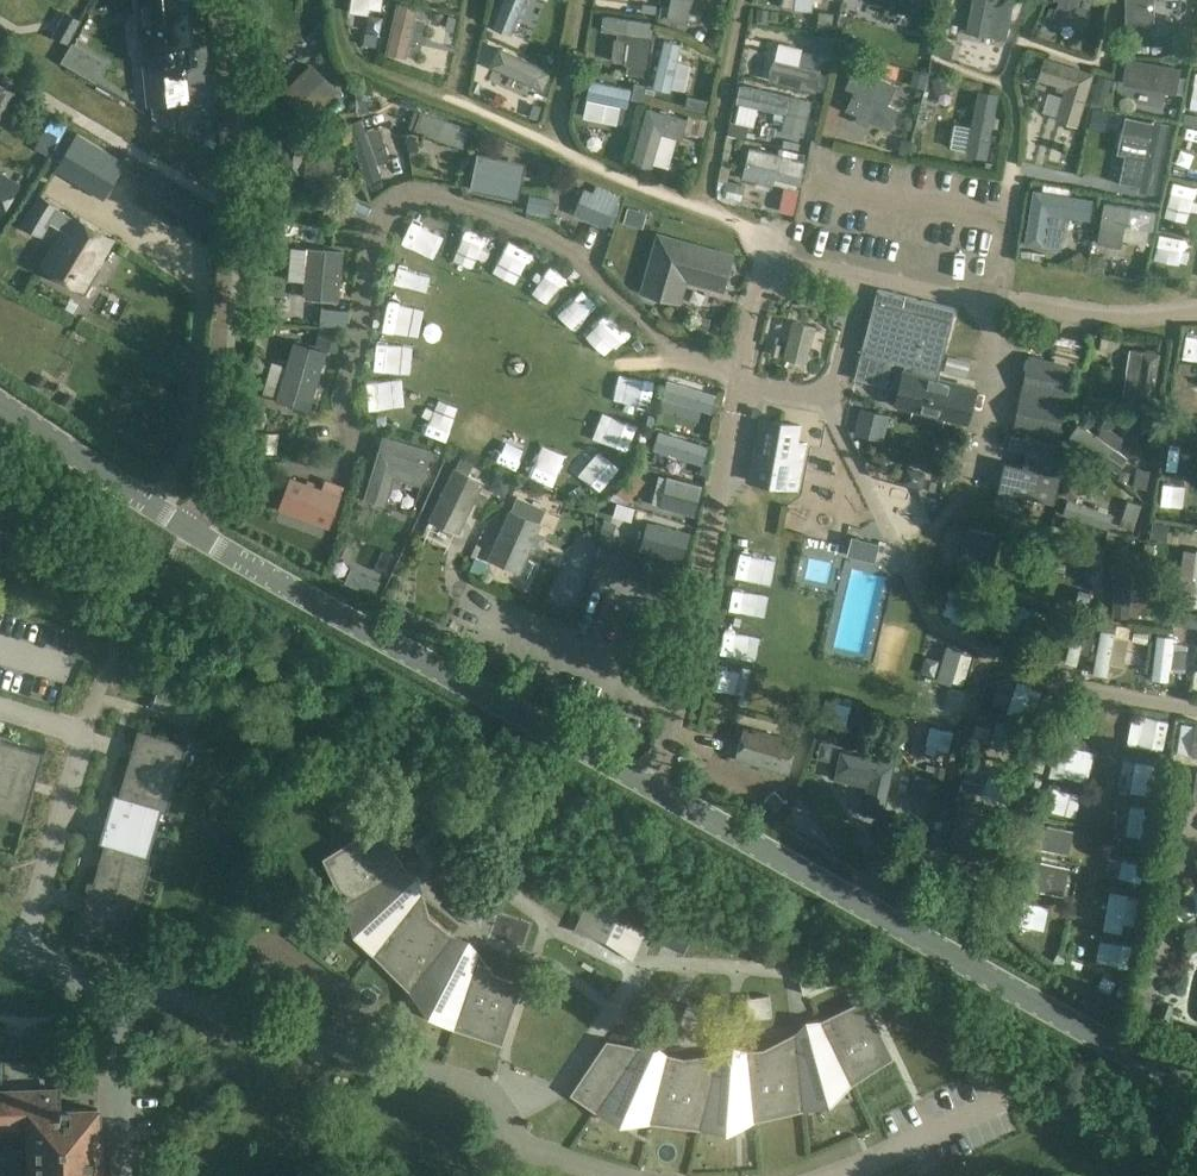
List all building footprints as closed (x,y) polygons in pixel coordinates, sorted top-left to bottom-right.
[(148,49),(149,49),(150,59),(146,60),(151,109),(186,105),(181,56),(177,57),(176,46),(190,45),(187,15),(190,15),(189,4),(186,4),(186,0),(143,0),(148,49)] [(492,27),(511,35),(518,18),(521,19),(522,19),(530,15),(530,14),(531,12),(543,17),(550,0),(503,0),(492,27)] [(651,0),(650,0),(642,4),(646,12),(655,9),(651,0)] [(672,24),(690,29),(697,0),(678,0),(672,24)] [(794,10),(811,12),(813,0),(795,0),(794,10)] [(862,0),(892,8),(895,0),(862,0)] [(966,33),(980,36),(1005,41),(1014,0),(973,0),(966,33)] [(1080,0),(1056,0),(1059,2),(1051,19),(1068,27),(1082,32),(1091,11),(1078,5),(1080,0)] [(756,21),(767,22),(768,11),(757,10),(756,21)] [(624,64),(628,65),(627,74),(643,77),(645,67),(647,68),(654,23),(604,15),(602,30),(618,33),(617,39),(628,40),(624,64)] [(366,33),(364,44),(375,46),(377,35),(366,33)] [(724,47),(718,37),(710,43),(716,53),(724,47)] [(833,54),(834,39),(819,37),(816,51),(833,54)] [(951,57),(954,44),(938,40),(935,54),(951,57)] [(685,47),(665,42),(655,89),(674,94),(685,47)] [(312,63),(310,65),(299,54),(271,82),(281,93),(308,120),(339,89),(312,63)] [(494,54),(488,70),(529,84),(535,68),(494,54)] [(800,70),(788,67),(775,64),(770,82),(819,94),(824,75),(818,74),(821,59),(804,55),(800,70)] [(1057,119),(1059,120),(1079,126),(1096,74),(1046,57),(1039,79),(1067,89),(1057,119)] [(1126,58),(1123,83),(1177,94),(1181,68),(1126,58)] [(856,65),(845,88),(854,92),(846,110),(857,115),(855,121),(867,127),(870,121),(889,130),(899,111),(887,106),(897,85),(856,65)] [(946,75),(932,78),(935,93),(949,90),(946,75)] [(1091,101),(1106,105),(1112,81),(1098,76),(1091,101)] [(1196,100),(1196,78),(1186,77),(1184,99),(1196,100)] [(621,104),(628,105),(631,90),(591,80),(588,96),(621,104)] [(14,89),(0,81),(0,112),(14,89)] [(645,86),(635,83),(632,100),(642,102),(645,86)] [(373,86),(357,84),(355,97),(371,100),(373,86)] [(741,85),(738,101),(786,111),(782,130),(804,134),(811,99),(741,85)] [(979,90),(967,150),(966,155),(987,159),(999,94),(979,90)] [(1105,131),(1109,109),(1091,104),(1086,127),(1105,131)] [(647,106),(634,151),(632,158),(653,164),(662,131),(682,137),(688,118),(647,106)] [(421,112),(414,131),(463,149),(471,130),(421,112)] [(1183,120),(1196,123),(1196,116),(1184,114),(1183,120)] [(383,177),(378,164),(390,160),(378,127),(366,131),(362,117),(346,123),(367,183),(383,177)] [(1122,134),(1119,152),(1146,157),(1145,161),(1138,159),(1135,173),(1142,174),(1138,190),(1155,194),(1170,124),(1153,121),(1153,122),(1126,117),(1122,134)] [(746,139),(749,127),(749,126),(731,123),(730,123),(727,135),(746,139)] [(287,124),(287,135),(298,135),(298,124),(287,124)] [(706,141),(709,129),(697,125),(694,137),(706,141)] [(1196,150),(1196,143),(1196,134),(1174,130),(1171,145),(1196,150)] [(77,132),(54,171),(75,184),(101,200),(125,162),(77,132)] [(416,136),(406,139),(409,153),(420,150),(416,136)] [(899,154),(910,156),(913,141),(902,139),(899,154)] [(306,145),(304,184),(326,195),(337,178),(333,176),(334,146),(306,145)] [(749,148),(742,178),(798,192),(801,179),(805,162),(749,148)] [(505,197),(518,199),(526,165),(478,155),(475,167),(470,189),(505,197)] [(1175,166),(1173,173),(1184,175),(1186,167),(1175,166)] [(19,184),(0,173),(0,217),(19,184)] [(133,200),(196,242),(210,217),(147,177),(133,200)] [(571,179),(564,198),(610,218),(618,199),(571,179)] [(1159,204),(1185,210),(1191,187),(1165,181),(1159,204)] [(743,189),(725,185),(722,198),(741,202),(743,189)] [(1033,191),(1024,246),(1045,249),(1050,215),(1074,219),(1077,198),(1033,191)] [(40,269),(80,294),(111,244),(71,221),(74,217),(59,208),(60,207),(37,194),(20,224),(40,236),(49,222),(63,231),(40,269)] [(544,201),(530,199),(529,210),(542,212),(544,201)] [(1154,232),(1157,213),(1104,203),(1100,223),(1097,244),(1123,248),(1124,241),(1126,227),(1150,231),(1154,232)] [(653,218),(631,211),(626,227),(648,234),(653,218)] [(464,219),(456,216),(454,222),(462,225),(464,219)] [(414,238),(434,237),(434,221),(413,222),(414,238)] [(460,225),(452,256),(479,262),(478,268),(507,275),(516,239),(460,225)] [(657,235),(641,293),(680,304),(686,282),(723,292),(733,256),(657,235)] [(1146,263),(1172,264),(1173,241),(1147,239),(1146,263)] [(339,251),(308,249),(292,248),(289,280),(305,282),(304,298),(337,300),(342,252),(339,251)] [(1081,252),(1071,257),(1076,268),(1087,262),(1081,252)] [(1106,256),(1095,254),(1093,265),(1091,265),(1090,270),(1103,273),(1106,256)] [(394,285),(390,311),(420,315),(423,289),(394,285)] [(132,311),(140,294),(125,287),(117,304),(132,311)] [(879,289),(856,378),(885,385),(892,362),(906,365),(896,403),(966,421),(975,389),(936,379),(954,308),(879,289)] [(341,327),(342,309),(321,307),(319,325),(341,327)] [(401,350),(404,323),(381,321),(378,347),(401,350)] [(814,326),(792,321),(784,358),(805,363),(814,326)] [(1110,353),(1115,328),(1100,326),(1096,351),(1110,353)] [(330,347),(334,331),(320,327),(316,343),(330,347)] [(1181,341),(1181,358),(1196,358),(1196,341),(1181,341)] [(310,408),(322,366),(326,352),(317,350),(293,343),(287,366),(272,361),(263,393),(278,399),(280,400),(310,408)] [(1151,404),(1159,354),(1128,350),(1121,399),(1151,404)] [(1073,367),(1044,360),(1027,356),(1019,393),(1064,403),(1073,367)] [(1196,416),(1196,388),(1177,387),(1176,415),(1196,416)] [(679,396),(668,394),(663,414),(699,423),(706,394),(681,388),(679,396)] [(1064,403),(1019,393),(1010,430),(1055,441),(1064,403)] [(621,403),(613,425),(637,434),(645,412),(621,403)] [(888,416),(860,409),(855,433),(882,440),(888,416)] [(927,442),(918,414),(895,421),(905,450),(927,442)] [(385,426),(383,418),(373,419),(376,429),(385,426)] [(760,419),(749,482),(798,491),(806,444),(798,442),(802,425),(760,419)] [(1079,424),(1069,440),(1118,473),(1128,457),(1117,450),(1125,439),(1105,425),(1097,436),(1079,424)] [(565,479),(575,452),(547,442),(542,457),(536,455),(540,443),(513,434),(504,457),(565,479)] [(702,446),(659,434),(653,456),(695,468),(702,446)] [(1011,436),(1007,449),(1026,454),(1030,440),(1011,436)] [(1164,447),(1163,465),(1193,467),(1194,449),(1164,447)] [(381,452),(366,499),(386,505),(394,477),(421,485),(427,466),(381,452)] [(1003,463),(997,491),(1054,505),(1061,477),(1003,463)] [(922,484),(926,471),(903,464),(899,478),(922,484)] [(1147,490),(1150,472),(1138,468),(1134,487),(1147,490)] [(454,472),(431,520),(459,533),(473,503),(485,509),(489,500),(477,494),(481,485),(454,472)] [(505,494),(510,482),(496,476),(493,484),(495,489),(505,494)] [(703,486),(668,477),(667,478),(661,506),(661,507),(695,516),(703,486)] [(329,526),(343,488),(325,481),(322,491),(290,480),(280,509),(298,515),(299,511),(313,515),(311,520),(329,526)] [(1161,485),(1159,511),(1186,512),(1188,486),(1161,485)] [(570,493),(576,505),(586,499),(580,488),(570,493)] [(1120,529),(1133,534),(1142,505),(1128,501),(1120,529)] [(617,504),(613,517),(631,521),(635,508),(617,504)] [(509,511),(494,546),(488,560),(519,573),(531,544),(541,548),(549,528),(509,511)] [(612,540),(616,523),(604,520),(600,536),(612,540)] [(684,562),(691,533),(647,522),(640,551),(684,562)] [(1153,524),(1150,539),(1166,541),(1168,526),(1153,524)] [(986,577),(996,535),(969,528),(957,571),(986,577)] [(880,545),(852,538),(847,557),(875,564),(880,545)] [(1005,552),(1003,562),(1028,566),(1030,556),(1005,552)] [(486,562),(476,557),(472,570),(482,574),(486,562)] [(1058,591),(1077,591),(1077,568),(1059,567),(1058,591)] [(345,582),(373,595),(380,581),(351,568),(345,582)] [(1114,572),(1113,584),(1111,618),(1127,619),(1130,573),(1114,572)] [(999,578),(998,589),(1021,591),(1022,580),(999,578)] [(1091,593),(1078,591),(1075,604),(1087,608),(1091,593)] [(984,626),(987,596),(956,593),(953,622),(984,626)] [(1174,625),(1196,628),(1196,614),(1176,611),(1174,625)] [(720,653),(751,658),(754,634),(724,629),(720,653)] [(1084,633),(1073,630),(1064,663),(1075,666),(1084,633)] [(1149,632),(1135,630),(1133,642),(1148,644),(1149,632)] [(1154,631),(1153,675),(1177,675),(1178,632),(1154,631)] [(946,644),(938,673),(969,681),(976,652),(946,644)] [(732,700),(757,702),(760,677),(734,675),(732,700)] [(205,695),(160,681),(153,707),(197,720),(205,695)] [(966,705),(967,689),(952,687),(951,703),(966,705)] [(1085,706),(1083,714),(1092,717),(1095,709),(1085,706)] [(1141,740),(1169,741),(1169,714),(1142,713),(1141,740)] [(1052,720),(1039,716),(1035,727),(1048,731),(1052,720)] [(928,721),(923,748),(944,752),(949,725),(928,721)] [(874,724),(872,743),(885,745),(888,726),(874,724)] [(119,795),(114,793),(100,840),(105,842),(95,876),(93,883),(92,882),(88,881),(74,928),(123,943),(136,899),(142,900),(156,853),(150,852),(162,811),(168,813),(188,744),(138,729),(119,795)] [(750,730),(741,760),(787,773),(796,743),(750,730)] [(25,821),(45,753),(1,740),(3,734),(0,734),(0,814),(25,821)] [(833,744),(821,742),(818,760),(830,762),(833,744)] [(840,753),(836,769),(869,776),(861,812),(880,816),(891,764),(840,753)] [(1159,753),(1157,760),(1167,762),(1168,755),(1159,753)] [(1035,761),(1033,770),(1042,773),(1045,764),(1035,761)] [(937,765),(934,776),(943,779),(946,768),(937,765)] [(940,786),(917,775),(909,794),(932,805),(940,786)] [(973,806),(980,784),(963,778),(956,799),(973,806)] [(1043,809),(1070,813),(1073,789),(1046,786),(1043,809)] [(1153,827),(1157,804),(1128,800),(1125,822),(1153,827)] [(1006,825),(959,812),(949,846),(961,849),(959,855),(981,861),(982,856),(997,860),(1006,825)] [(377,826),(324,861),(350,899),(350,900),(351,899),(381,947),(377,952),(376,951),(374,954),(376,955),(412,983),(413,985),(414,985),(416,986),(459,1019),(457,1025),(455,1025),(455,1028),(457,1028),(502,1043),(522,983),(478,969),(481,959),(452,936),(453,935),(416,906),(422,898),(403,867),(404,866),(377,826)] [(431,832),(413,843),(428,866),(444,852),(431,832)] [(1037,862),(1032,884),(1060,891),(1065,869),(1037,862)] [(1118,890),(1117,916),(1141,916),(1141,890),(1118,890)] [(467,894),(454,910),(475,927),(485,908),(467,894)] [(592,894),(574,931),(606,940),(634,960),(635,958),(626,951),(640,921),(651,926),(652,923),(592,894)] [(1023,897),(1015,920),(1038,928),(1046,905),(1023,897)] [(1102,956),(1127,962),(1133,940),(1108,933),(1102,956)] [(818,964),(798,973),(804,994),(827,983),(818,964)] [(748,998),(746,1019),(772,1017),(769,996),(748,998)] [(754,1114),(757,1114),(801,1110),(804,1109),(803,1106),(802,1107),(801,1097),(847,1074),(849,1078),(893,1057),(865,1000),(822,1021),(822,1023),(793,1037),(794,1047),(747,1052),(747,1053),(715,1056),(713,1066),(667,1055),(667,1056),(635,1048),(630,1056),(607,1041),(572,1094),(595,1109),(597,1111),(599,1108),(597,1107),(603,1099),(653,1112),(652,1116),(655,1117),(698,1128),(701,1128),(701,1125),(700,1125),(702,1115),(753,1110),(754,1114)] [(688,1005),(678,1024),(703,1031),(709,1010),(688,1005)] [(33,1124),(35,1175),(100,1175),(98,1108),(62,1109),(61,1090),(0,1092),(0,1125),(33,1124)]
